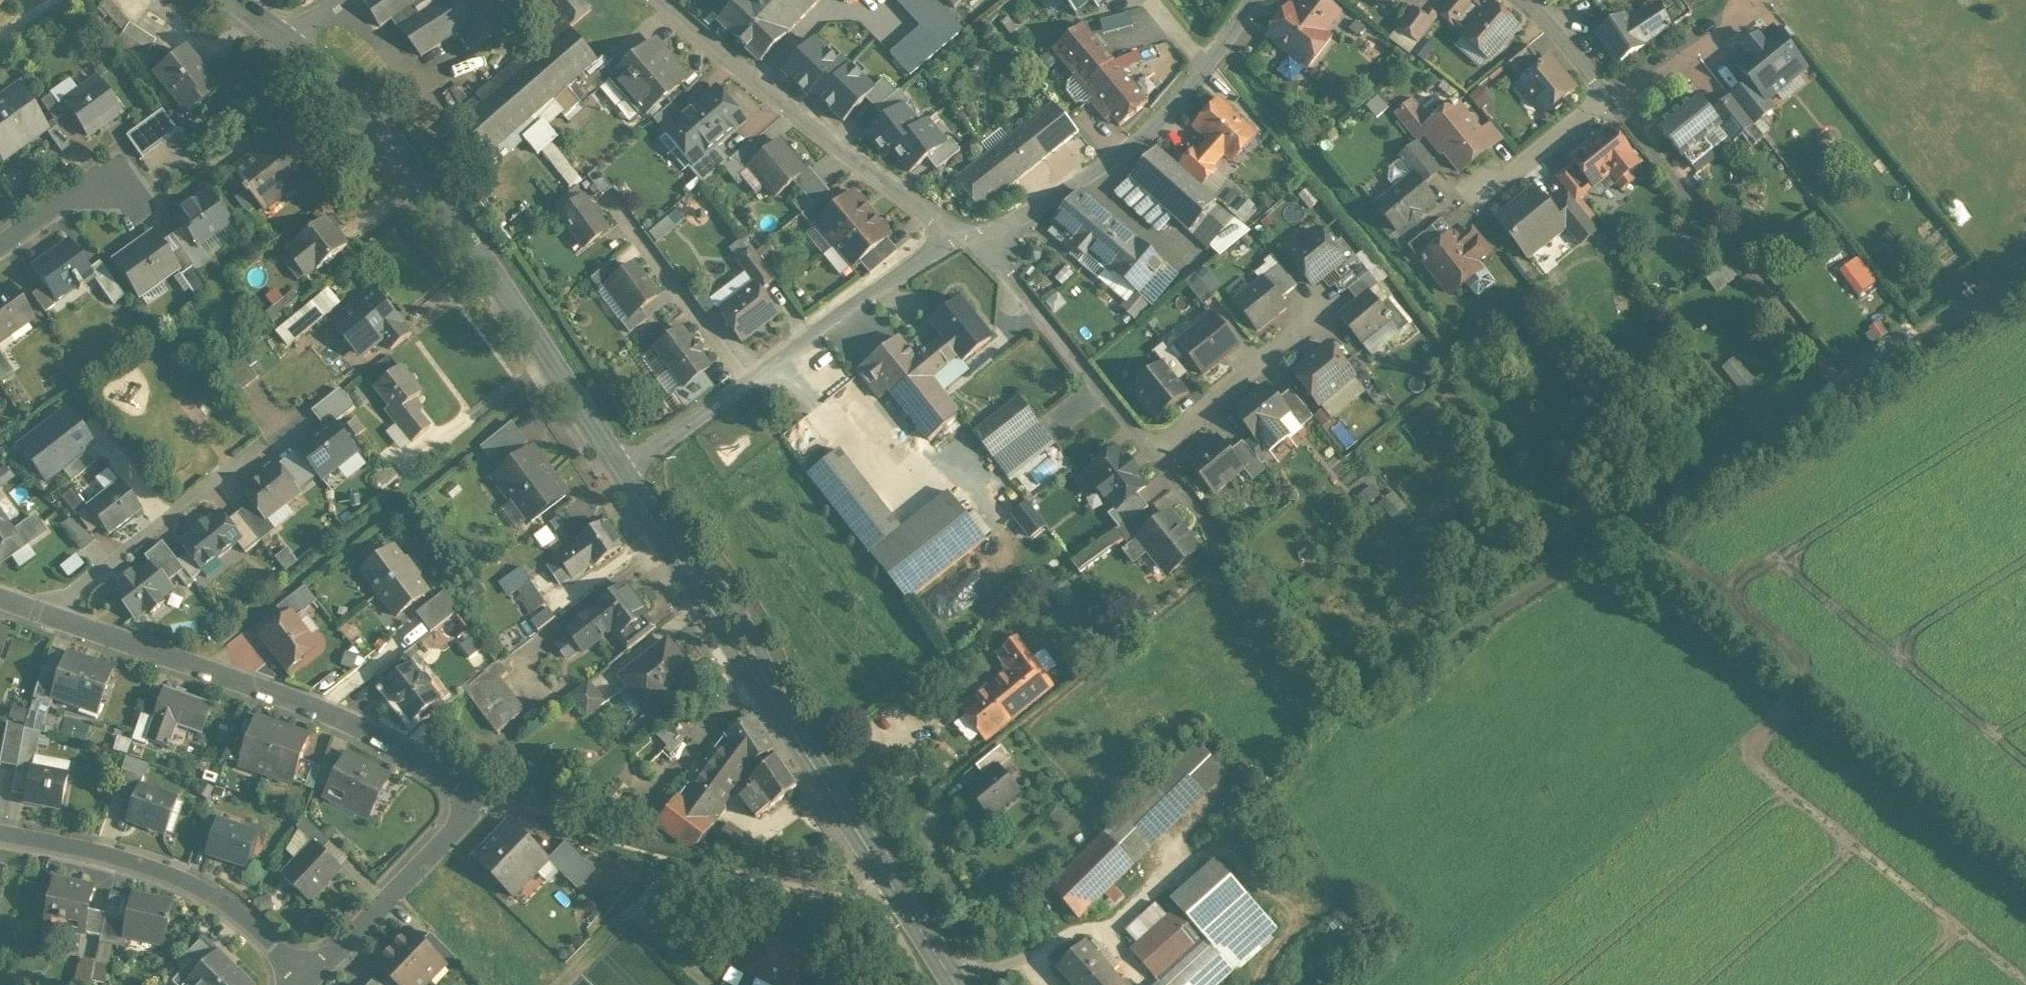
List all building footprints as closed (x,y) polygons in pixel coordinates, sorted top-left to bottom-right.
[(379,25),(391,18),(420,54),(463,28),(446,2),(449,0),(364,0),(379,25)] [(496,0),(449,0),(446,2),(463,28),(467,25),(477,41),(509,21),(496,0)] [(583,0),(546,0),(563,21),(564,20),(569,27),(591,9),(583,0)] [(756,0),(740,0),(735,5),(720,21),(760,60),(787,33),(788,33),(789,32),(756,0)] [(789,32),(820,0),(756,0),(789,32)] [(937,0),(898,0),(921,26),(912,34),(931,56),(963,29),(937,0)] [(1075,13),(1094,1),(1098,7),(1109,0),(1064,0),(1075,13)] [(1323,0),(1303,0),(1295,11),(1323,33),(1339,13),(1323,0)] [(1440,15),(1452,25),(1474,0),(1453,0),(1440,15)] [(1474,0),(1452,25),(1464,36),(1463,37),(1488,60),(1495,51),(1500,51),(1504,47),(1503,42),(1517,27),(1491,5),(1486,11),(1474,0)] [(1652,6),(1668,30),(1691,15),(1681,0),(1661,0),(1652,6)] [(1295,11),(1289,6),(1267,35),(1305,65),(1328,36),(1323,33),(1295,11)] [(1652,6),(1629,21),(1624,14),(1595,33),(1616,66),(1645,46),(1644,45),(1668,30),(1652,6)] [(1423,16),(1413,8),(1397,28),(1418,44),(1438,17),(1428,9),(1423,16)] [(563,21),(453,113),(487,153),(597,60),(569,27),(564,20),(563,21)] [(155,39),(129,21),(122,32),(149,49),(155,39)] [(1085,85),(1114,62),(1084,25),(1054,49),(1056,52),(1057,51),(1065,60),(1063,61),(1066,64),(1067,63),(1074,72),(1074,73),(1076,76),(1077,75),(1085,85)] [(1776,32),(1769,31),(1760,39),(1758,37),(1744,48),(1746,50),(1737,58),(1736,65),(1749,82),(1766,101),(1799,75),(1800,67),(1788,53),(1788,47),(1776,32)] [(912,34),(890,53),(910,74),(931,56),(912,34)] [(837,62),(814,40),(784,72),(808,95),(815,88),(823,95),(819,98),(844,121),(874,90),(841,57),(837,62)] [(627,64),(612,77),(612,78),(602,87),(631,121),(684,75),(654,41),(627,64)] [(1528,46),(1506,63),(1521,82),(1543,64),(1528,46)] [(613,48),(582,73),(597,91),(602,87),(612,78),(612,77),(627,64),(613,48)] [(170,61),(155,74),(187,114),(216,90),(216,89),(219,86),(209,74),(206,77),(184,50),(170,61)] [(163,53),(148,65),(155,74),(170,61),(163,53)] [(1521,82),(1518,84),(1530,100),(1539,101),(1548,112),(1553,112),(1562,105),(1562,100),(1574,90),(1549,59),(1543,64),(1521,82)] [(1093,97),(1089,100),(1106,120),(1111,116),(1119,126),(1148,103),(1114,62),(1085,85),(1093,97)] [(597,91),(582,73),(567,87),(581,104),(597,91)] [(96,80),(63,103),(86,137),(120,113),(96,80)] [(1749,82),(1731,97),(1753,125),(1773,109),(1766,101),(1749,82)] [(1481,86),(1470,95),(1482,108),(1493,99),(1481,86)] [(0,101),(1,103),(0,103),(0,156),(2,158),(44,128),(16,89),(0,101)] [(683,116),(670,128),(670,129),(666,133),(677,146),(671,151),(672,151),(677,147),(691,163),(696,159),(697,160),(716,144),(721,140),(724,141),(731,135),(730,132),(741,123),(714,90),(683,116)] [(1696,95),(1657,126),(1682,157),(1683,155),(1692,166),(1713,150),(1704,139),(1720,126),(1721,125),(1711,113),(1696,95)] [(64,115),(50,96),(40,102),(54,122),(64,115)] [(1731,97),(1711,113),(1721,125),(1720,126),(1732,142),(1753,125),(1731,97)] [(1256,135),(1217,100),(1194,126),(1210,139),(1196,154),(1211,168),(1224,152),(1233,160),(1256,135)] [(1431,124),(1411,100),(1394,114),(1417,142),(1428,134),(1424,129),(1431,124)] [(869,101),(855,116),(871,131),(885,116),(869,101)] [(672,103),(653,118),(666,133),(670,129),(670,128),(683,116),(672,103)] [(1053,103),(987,155),(1011,185),(1078,132),(1053,103)] [(1456,103),(1449,109),(1440,106),(1429,114),(1431,123),(1431,124),(1424,129),(1428,134),(1459,172),(1477,157),(1481,158),(1485,154),(1486,150),(1490,146),(1475,128),(1476,123),(1473,120),(1468,119),(1456,103)] [(893,151),(920,128),(904,106),(868,135),(886,157),(893,151)] [(161,111),(125,137),(141,159),(177,134),(161,111)] [(545,115),(526,130),(571,187),(583,177),(554,139),(560,135),(545,115)] [(920,128),(893,151),(910,172),(946,144),(927,121),(920,128)] [(71,146),(57,126),(47,133),(61,153),(71,146)] [(1600,142),(1572,164),(1592,189),(1608,176),(1621,192),(1634,181),(1629,175),(1641,165),(1610,128),(1597,139),(1600,142)] [(280,137),(234,173),(247,190),(245,191),(248,196),(250,194),(263,211),(309,175),(280,137)] [(780,140),(751,165),(766,183),(764,185),(775,197),(794,181),(805,171),(780,140)] [(750,141),(731,157),(740,167),(759,151),(750,141)] [(1417,142),(1397,158),(1412,177),(1414,176),(1421,185),(1440,170),(1417,142)] [(716,144),(697,160),(696,159),(691,163),(688,166),(702,182),(723,165),(729,159),(716,144)] [(1235,218),(1156,148),(1129,178),(1173,216),(1208,248),(1235,218)] [(1196,154),(1192,151),(1181,163),(1184,166),(1181,169),(1199,184),(1202,181),(1204,183),(1214,171),(1211,168),(1196,154)] [(987,155),(956,179),(980,209),(1011,185),(987,155)] [(740,167),(731,157),(729,159),(723,165),(735,179),(744,171),(740,167)] [(1572,164),(1554,178),(1575,203),(1592,189),(1572,164)] [(612,186),(597,166),(587,174),(602,193),(612,186)] [(810,168),(805,171),(794,181),(813,204),(829,191),(829,190),(810,168)] [(1412,177),(1376,206),(1397,231),(1409,221),(1410,222),(1415,223),(1420,219),(1420,214),(1419,213),(1434,201),(1421,185),(1414,176),(1412,177)] [(1173,216),(1129,178),(1116,193),(1159,231),(1173,216)] [(1534,189),(1496,220),(1529,260),(1566,231),(1567,230),(1557,217),(1534,189)] [(813,204),(802,214),(802,213),(801,213),(813,228),(817,225),(816,224),(840,204),(829,190),(829,191),(813,204)] [(1137,240),(1078,190),(1052,220),(1111,271),(1137,240)] [(212,193),(175,219),(190,240),(196,249),(202,245),(233,223),(212,193)] [(840,204),(816,224),(817,225),(835,245),(871,214),(864,206),(865,201),(860,195),(855,195),(853,193),(840,204)] [(590,204),(584,195),(560,213),(584,245),(608,227),(597,213),(598,208),(596,204),(590,204)] [(1597,231),(1575,203),(1557,217),(1567,230),(1566,231),(1578,246),(1597,231)] [(648,226),(655,236),(685,219),(679,208),(648,226)] [(871,214),(835,245),(853,267),(859,261),(887,238),(889,236),(888,234),(888,229),(883,223),(878,222),(871,214)] [(1442,218),(1408,246),(1421,262),(1422,260),(1424,263),(1426,262),(1451,293),(1478,270),(1473,265),(1490,251),(1478,236),(1469,243),(1464,236),(1459,240),(1442,218)] [(326,219),(296,243),(297,244),(287,251),(307,276),(316,268),(317,269),(346,246),(334,231),(335,230),(326,219)] [(1319,231),(1304,244),(1299,243),(1292,248),(1291,254),(1288,257),(1311,285),(1331,268),(1342,259),(1332,247),(1319,231)] [(152,235),(113,262),(137,295),(139,294),(137,292),(156,278),(158,281),(175,268),(152,235)] [(887,238),(859,261),(871,274),(898,251),(887,238)] [(68,242),(33,267),(31,265),(30,266),(56,302),(57,301),(56,299),(75,285),(78,289),(82,287),(76,279),(89,269),(68,239),(66,240),(68,242)] [(1361,263),(1341,239),(1332,247),(1342,259),(1331,268),(1340,280),(1360,264),(1361,263)] [(202,245),(196,249),(190,240),(179,248),(192,266),(196,272),(212,260),(202,245)] [(1137,240),(1111,271),(1139,294),(1165,264),(1137,240)] [(1874,249),(1881,260),(1896,251),(1889,240),(1874,249)] [(775,279),(752,249),(737,260),(751,278),(755,275),(764,287),(775,279)] [(1037,250),(1028,251),(1024,261),(1030,268),(1039,267),(1043,258),(1037,250)] [(1858,256),(1839,271),(1852,288),(1871,273),(1858,256)] [(1729,261),(1708,278),(1717,290),(1739,273),(1729,261)] [(610,281),(606,284),(628,313),(629,315),(640,306),(656,294),(634,263),(610,281)] [(1368,273),(1360,264),(1340,280),(1334,286),(1341,295),(1347,290),(1368,273)] [(1279,265),(1263,278),(1280,299),(1296,286),(1279,265)] [(196,272),(192,266),(179,275),(197,300),(209,291),(196,272)] [(610,281),(600,268),(591,276),(601,289),(606,284),(610,281)] [(106,272),(95,281),(112,305),(123,296),(106,272)] [(1214,297),(1195,273),(1185,282),(1203,306),(1214,297)] [(1368,273),(1347,290),(1357,302),(1368,292),(1378,285),(1368,273)] [(1263,278),(1234,302),(1258,330),(1286,307),(1280,299),(1263,278)] [(755,282),(718,309),(742,341),(778,314),(755,282)] [(54,305),(41,287),(32,294),(45,312),(54,305)] [(0,294),(0,336),(28,316),(8,288),(0,294)] [(374,289),(336,320),(364,354),(382,338),(391,348),(410,332),(374,289)] [(321,297),(278,332),(288,345),(332,309),(331,307),(337,302),(329,292),(322,298),(321,297)] [(1135,292),(1122,307),(1134,318),(1148,303),(1135,292)] [(1357,302),(1338,317),(1361,344),(1390,320),(1390,319),(1381,307),(1368,292),(1357,302)] [(280,300),(265,313),(271,320),(286,308),(280,300)] [(991,339),(961,301),(933,324),(944,338),(931,347),(946,366),(958,356),(963,361),(991,339)] [(1408,325),(1388,301),(1381,307),(1390,319),(1390,320),(1400,332),(1408,325)] [(628,313),(620,319),(629,330),(648,316),(640,306),(629,315),(628,313)] [(1239,346),(1213,313),(1177,342),(1204,375),(1239,346)] [(681,326),(655,345),(683,383),(683,384),(703,370),(710,365),(700,352),(701,350),(702,346),(699,341),(694,341),(693,342),(681,326)] [(931,347),(916,359),(900,339),(858,371),(879,398),(889,390),(929,440),(960,415),(931,378),(946,366),(931,347)] [(1185,371),(1163,344),(1154,351),(1162,362),(1176,379),(1185,371)] [(1327,345),(1293,373),(1319,405),(1352,378),(1353,377),(1344,365),(1327,345)] [(13,371),(0,353),(0,380),(13,371)] [(1736,354),(1722,366),(1743,392),(1758,380),(1736,354)] [(242,357),(221,373),(237,394),(258,378),(242,357)] [(1377,385),(1354,357),(1344,365),(1353,377),(1352,378),(1366,394),(1377,385)] [(1162,362),(1131,387),(1157,419),(1188,393),(1176,379),(1162,362)] [(403,363),(377,384),(392,403),(387,406),(413,440),(431,426),(418,410),(415,413),(407,403),(423,391),(403,363)] [(703,370),(683,384),(683,383),(673,390),(685,406),(713,384),(703,370)] [(1300,428),(1313,417),(1290,389),(1278,399),(1267,386),(1234,413),(1256,439),(1257,438),(1268,452),(1299,428),(1300,428)] [(1020,397),(973,433),(991,457),(1038,421),(1020,397)] [(70,433),(79,427),(66,410),(57,416),(70,433)] [(57,416),(18,447),(45,481),(61,469),(86,450),(92,445),(79,427),(70,433),(57,416)] [(510,420),(482,443),(497,463),(526,442),(510,420)] [(357,452),(332,421),(298,448),(322,479),(357,452)] [(1038,421),(991,457),(1006,476),(1052,440),(1038,421)] [(1230,451),(1217,436),(1187,462),(1213,494),(1243,469),(1244,468),(1230,451)] [(1265,469),(1242,441),(1230,451),(1244,468),(1243,469),(1252,480),(1265,469)] [(531,446),(494,473),(512,498),(500,507),(515,526),(526,518),(562,491),(563,493),(565,491),(531,446)] [(1126,461),(1116,449),(1088,471),(1098,483),(1095,486),(1104,498),(1108,496),(1117,508),(1146,486),(1136,473),(1137,472),(1128,460),(1126,461)] [(86,450),(61,469),(71,482),(96,463),(86,450)] [(901,528),(839,450),(807,474),(869,553),(901,528)] [(276,465),(263,475),(262,475),(243,490),(252,502),(266,519),(267,518),(267,517),(278,508),(279,509),(299,493),(276,464),(275,465),(276,465)] [(389,464),(372,478),(381,489),(398,475),(389,464)] [(144,493),(130,474),(120,482),(135,501),(144,493)] [(85,505),(85,506),(86,507),(108,535),(141,509),(135,501),(120,482),(118,480),(85,505)] [(85,505),(72,488),(62,496),(76,515),(86,507),(85,506),(85,505)] [(948,492),(901,529),(901,528),(869,553),(907,601),(986,539),(948,492)] [(266,519),(252,502),(238,513),(261,541),(275,529),(267,518),(266,519)] [(188,553),(203,571),(238,543),(243,539),(229,521),(221,511),(208,522),(206,520),(193,531),(194,533),(180,543),(188,553)] [(261,541),(238,513),(229,521),(243,539),(238,543),(246,553),(261,541)] [(1140,513),(1116,531),(1117,533),(1124,541),(1128,546),(1129,547),(1138,539),(1137,538),(1151,527),(1140,513)] [(1151,527),(1137,538),(1138,539),(1129,547),(1128,546),(1123,550),(1133,563),(1148,551),(1168,575),(1199,550),(1169,513),(1151,527)] [(44,532),(34,517),(11,532),(2,520),(1,521),(0,519),(0,563),(44,532)] [(604,519),(577,538),(578,540),(557,555),(572,576),(593,561),(594,563),(622,544),(604,519)] [(546,524),(535,533),(544,544),(555,535),(546,524)] [(1117,533),(1073,564),(1079,572),(1124,541),(1117,533)] [(178,561),(162,541),(143,556),(149,564),(165,584),(168,582),(184,569),(178,561)] [(394,547),(362,571),(379,594),(411,569),(394,547)] [(203,571),(188,553),(178,561),(184,569),(193,580),(203,571)] [(149,564),(118,589),(128,602),(125,605),(135,618),(147,609),(151,614),(164,603),(160,598),(173,589),(168,582),(165,584),(149,564)] [(411,569),(379,594),(396,616),(428,592),(411,569)] [(545,601),(523,569),(510,577),(533,610),(545,601)] [(624,583),(595,606),(595,607),(566,629),(569,633),(556,642),(566,656),(579,646),(582,649),(611,627),(616,634),(645,612),(646,611),(624,583)] [(305,585),(277,607),(285,617),(290,613),(294,619),(317,600),(305,585)] [(445,591),(416,613),(430,632),(459,610),(445,591)] [(547,605),(530,619),(537,628),(555,614),(547,605)] [(645,612),(617,634),(627,648),(656,626),(645,612)] [(285,617),(262,635),(289,669),(301,659),(302,654),(314,644),(294,619),(290,613),(285,617)] [(1138,615),(1123,626),(1129,634),(1144,623),(1138,615)] [(0,630),(0,656),(8,632),(0,630)] [(1053,685),(1016,637),(1003,647),(1007,651),(998,658),(1006,668),(982,688),(1009,721),(1053,685)] [(667,639),(621,675),(645,705),(691,670),(667,639)] [(114,670),(68,653),(60,675),(53,696),(54,697),(99,712),(114,670)] [(403,653),(374,675),(383,687),(387,684),(412,665),(403,653)] [(498,661),(464,687),(497,730),(524,709),(500,677),(507,672),(498,661)] [(412,665),(387,684),(396,695),(393,697),(393,701),(396,705),(400,705),(412,720),(434,703),(425,691),(428,689),(429,682),(425,676),(419,675),(412,665)] [(60,675),(44,669),(33,698),(51,705),(54,697),(53,696),(60,675)] [(588,678),(569,693),(586,715),(605,700),(588,678)] [(154,718),(147,739),(149,740),(169,747),(169,745),(174,747),(175,744),(170,743),(177,725),(202,734),(212,704),(165,688),(154,718)] [(1009,721),(982,688),(959,707),(986,741),(1009,721)] [(12,705),(9,720),(24,723),(27,708),(12,705)] [(154,718),(142,714),(133,740),(147,745),(149,740),(147,739),(154,718)] [(772,748),(751,716),(726,733),(727,735),(747,765),(748,764),(772,748)] [(244,765),(244,767),(290,782),(291,781),(298,759),(306,735),(260,719),(252,743),(244,765)] [(23,727),(7,722),(1,751),(18,754),(23,729),(23,727)] [(40,732),(23,729),(18,754),(16,766),(31,769),(32,768),(33,768),(35,757),(40,732)] [(727,735),(680,796),(714,822),(726,806),(723,803),(750,767),(748,764),(747,765),(727,735)] [(252,743),(234,737),(227,759),(244,765),(252,743)] [(1196,744),(1104,833),(1131,862),(1223,771),(1196,744)] [(1001,745),(975,765),(984,776),(998,765),(999,767),(1011,757),(1001,745)] [(776,754),(750,780),(762,795),(771,805),(796,785),(776,754)] [(389,777),(347,755),(341,767),(328,792),(346,801),(343,805),(368,818),(389,777)] [(71,763),(45,758),(44,758),(35,757),(33,768),(32,768),(31,769),(25,802),(62,809),(71,763)] [(341,767),(324,758),(315,785),(328,792),(341,767)] [(321,766),(298,759),(291,781),(313,788),(321,766)] [(984,776),(968,789),(989,816),(1019,792),(999,767),(998,765),(984,776)] [(144,777),(123,769),(113,798),(133,805),(140,786),(141,786),(144,777)] [(750,780),(737,792),(749,806),(762,795),(750,780)] [(141,786),(140,786),(133,805),(128,820),(165,833),(166,831),(173,834),(179,815),(172,812),(177,799),(141,786)] [(678,795),(657,824),(692,851),(714,822),(680,796),(678,795)] [(762,795),(749,806),(757,816),(771,805),(762,795)] [(209,807),(200,834),(213,838),(218,823),(219,823),(223,812),(209,807)] [(330,841),(303,816),(297,827),(313,843),(314,842),(322,850),(330,841)] [(509,821),(474,858),(513,896),(548,861),(549,860),(548,859),(509,821)] [(219,823),(218,823),(213,838),(208,853),(246,866),(257,833),(237,827),(237,829),(219,823)] [(1131,862),(1104,833),(1050,886),(1079,917),(1133,865),(1131,862)] [(330,841),(322,850),(340,866),(348,858),(330,841)] [(586,860),(567,841),(548,859),(549,860),(548,861),(567,879),(586,860)] [(322,850),(314,842),(313,843),(282,875),(309,901),(341,867),(340,866),(322,850)] [(1247,895),(1215,859),(1170,899),(1178,908),(1169,916),(1193,943),(1202,935),(1247,895)] [(93,888),(55,879),(46,925),(84,933),(89,909),(93,888)] [(129,917),(133,900),(109,895),(106,913),(129,917)] [(1247,895),(1202,935),(1231,969),(1233,967),(1276,929),(1247,895)] [(172,904),(133,896),(133,900),(129,917),(125,935),(127,935),(163,943),(168,923),(169,923),(170,919),(168,919),(172,904)] [(1155,901),(1140,915),(1153,930),(1169,916),(1155,901)] [(106,913),(89,909),(84,933),(101,936),(106,913)] [(129,917),(106,913),(101,936),(100,942),(113,945),(124,947),(127,935),(125,935),(129,917)] [(1140,915),(1125,929),(1138,944),(1153,930),(1140,915)] [(1193,943),(1169,916),(1153,930),(1138,944),(1131,950),(1155,977),(1193,943)] [(422,941),(410,930),(405,930),(401,934),(401,939),(393,947),(427,980),(444,964),(444,963),(422,941)] [(456,958),(430,933),(422,941),(444,963),(444,964),(447,967),(456,958)] [(1155,977),(1158,981),(1154,984),(1216,984),(1234,969),(1233,967),(1231,969),(1202,935),(1193,943),(1155,977)] [(763,936),(745,970),(758,977),(757,979),(754,984),(808,984),(819,966),(763,936)] [(1057,967),(1073,984),(1089,984),(1109,967),(1112,971),(1118,965),(1094,938),(1088,944),(1085,941),(1057,967)] [(113,945),(100,942),(94,972),(107,975),(113,945)] [(393,947),(385,955),(381,955),(377,959),(376,964),(389,976),(398,984),(423,984),(427,980),(393,947)] [(218,952),(203,968),(190,980),(192,982),(195,984),(252,984),(218,952)] [(172,980),(177,984),(188,984),(192,982),(190,980),(203,968),(193,959),(172,980)] [(1109,967),(1089,984),(1124,984),(1112,971),(1109,967)] [(389,976),(380,984),(381,984),(398,984),(389,976)]
